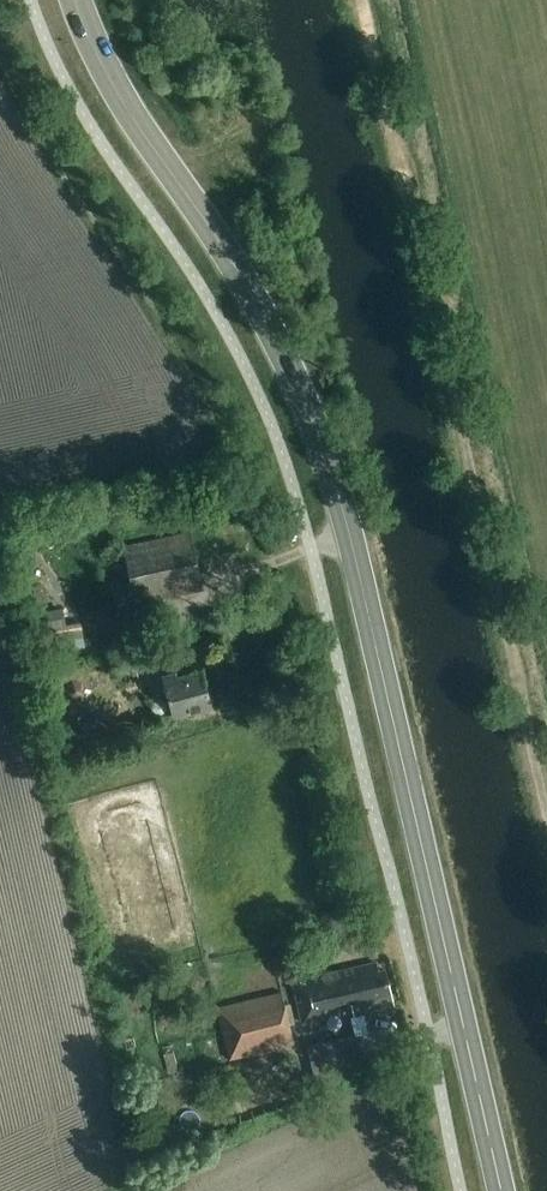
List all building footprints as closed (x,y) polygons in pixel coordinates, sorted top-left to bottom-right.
[(118,551),(122,570),(110,573),(112,581),(107,583),(113,612),(202,592),(189,535),(118,551)] [(81,650),(77,626),(47,630),(50,655),(81,650)] [(212,692),(208,692),(202,671),(177,678),(176,673),(162,677),(172,717),(211,706),(211,704),(215,701),(212,692)] [(376,963),(293,983),(303,1023),(352,1012),(353,1016),(393,1006),(390,996),(391,996),(385,970),(378,972),(376,963)] [(282,993),(280,993),(216,1008),(230,1061),(293,1045),(282,993)] [(309,1041),(318,1075),(362,1064),(353,1029),(309,1041)]
